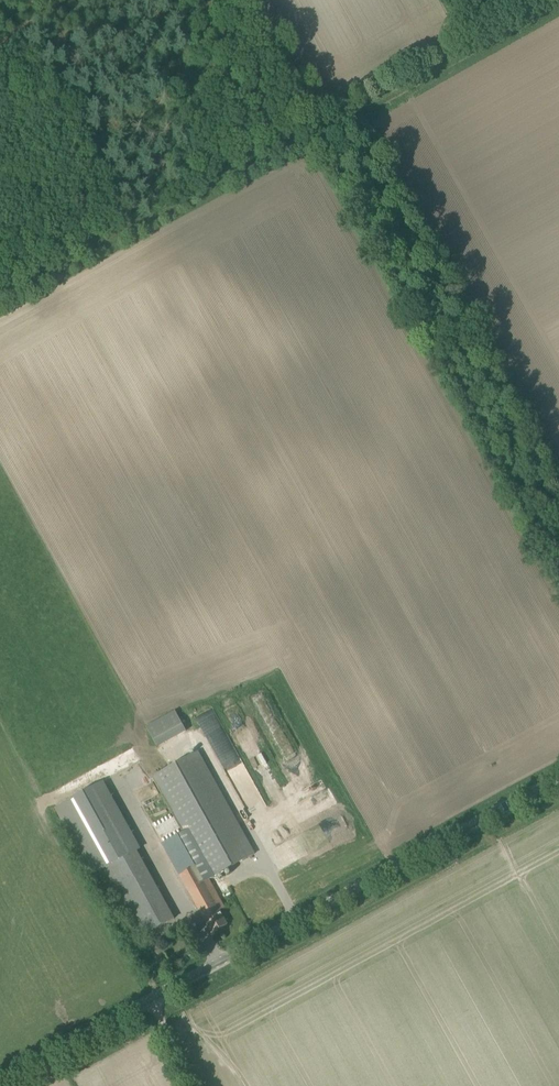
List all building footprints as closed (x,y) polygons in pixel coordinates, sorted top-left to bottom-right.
[(146,725),(157,746),(187,731),(177,710),(146,725)] [(172,861),(180,876),(212,933),(228,925),(220,910),(225,908),(209,879),(256,853),(240,824),(199,751),(154,776),(194,849),(172,861)] [(323,780),(310,785),(314,793),(326,788),(323,780)] [(137,850),(139,849),(102,782),(56,807),(94,875),(103,869),(137,850)] [(175,919),(137,850),(103,869),(141,938),(175,919)]
